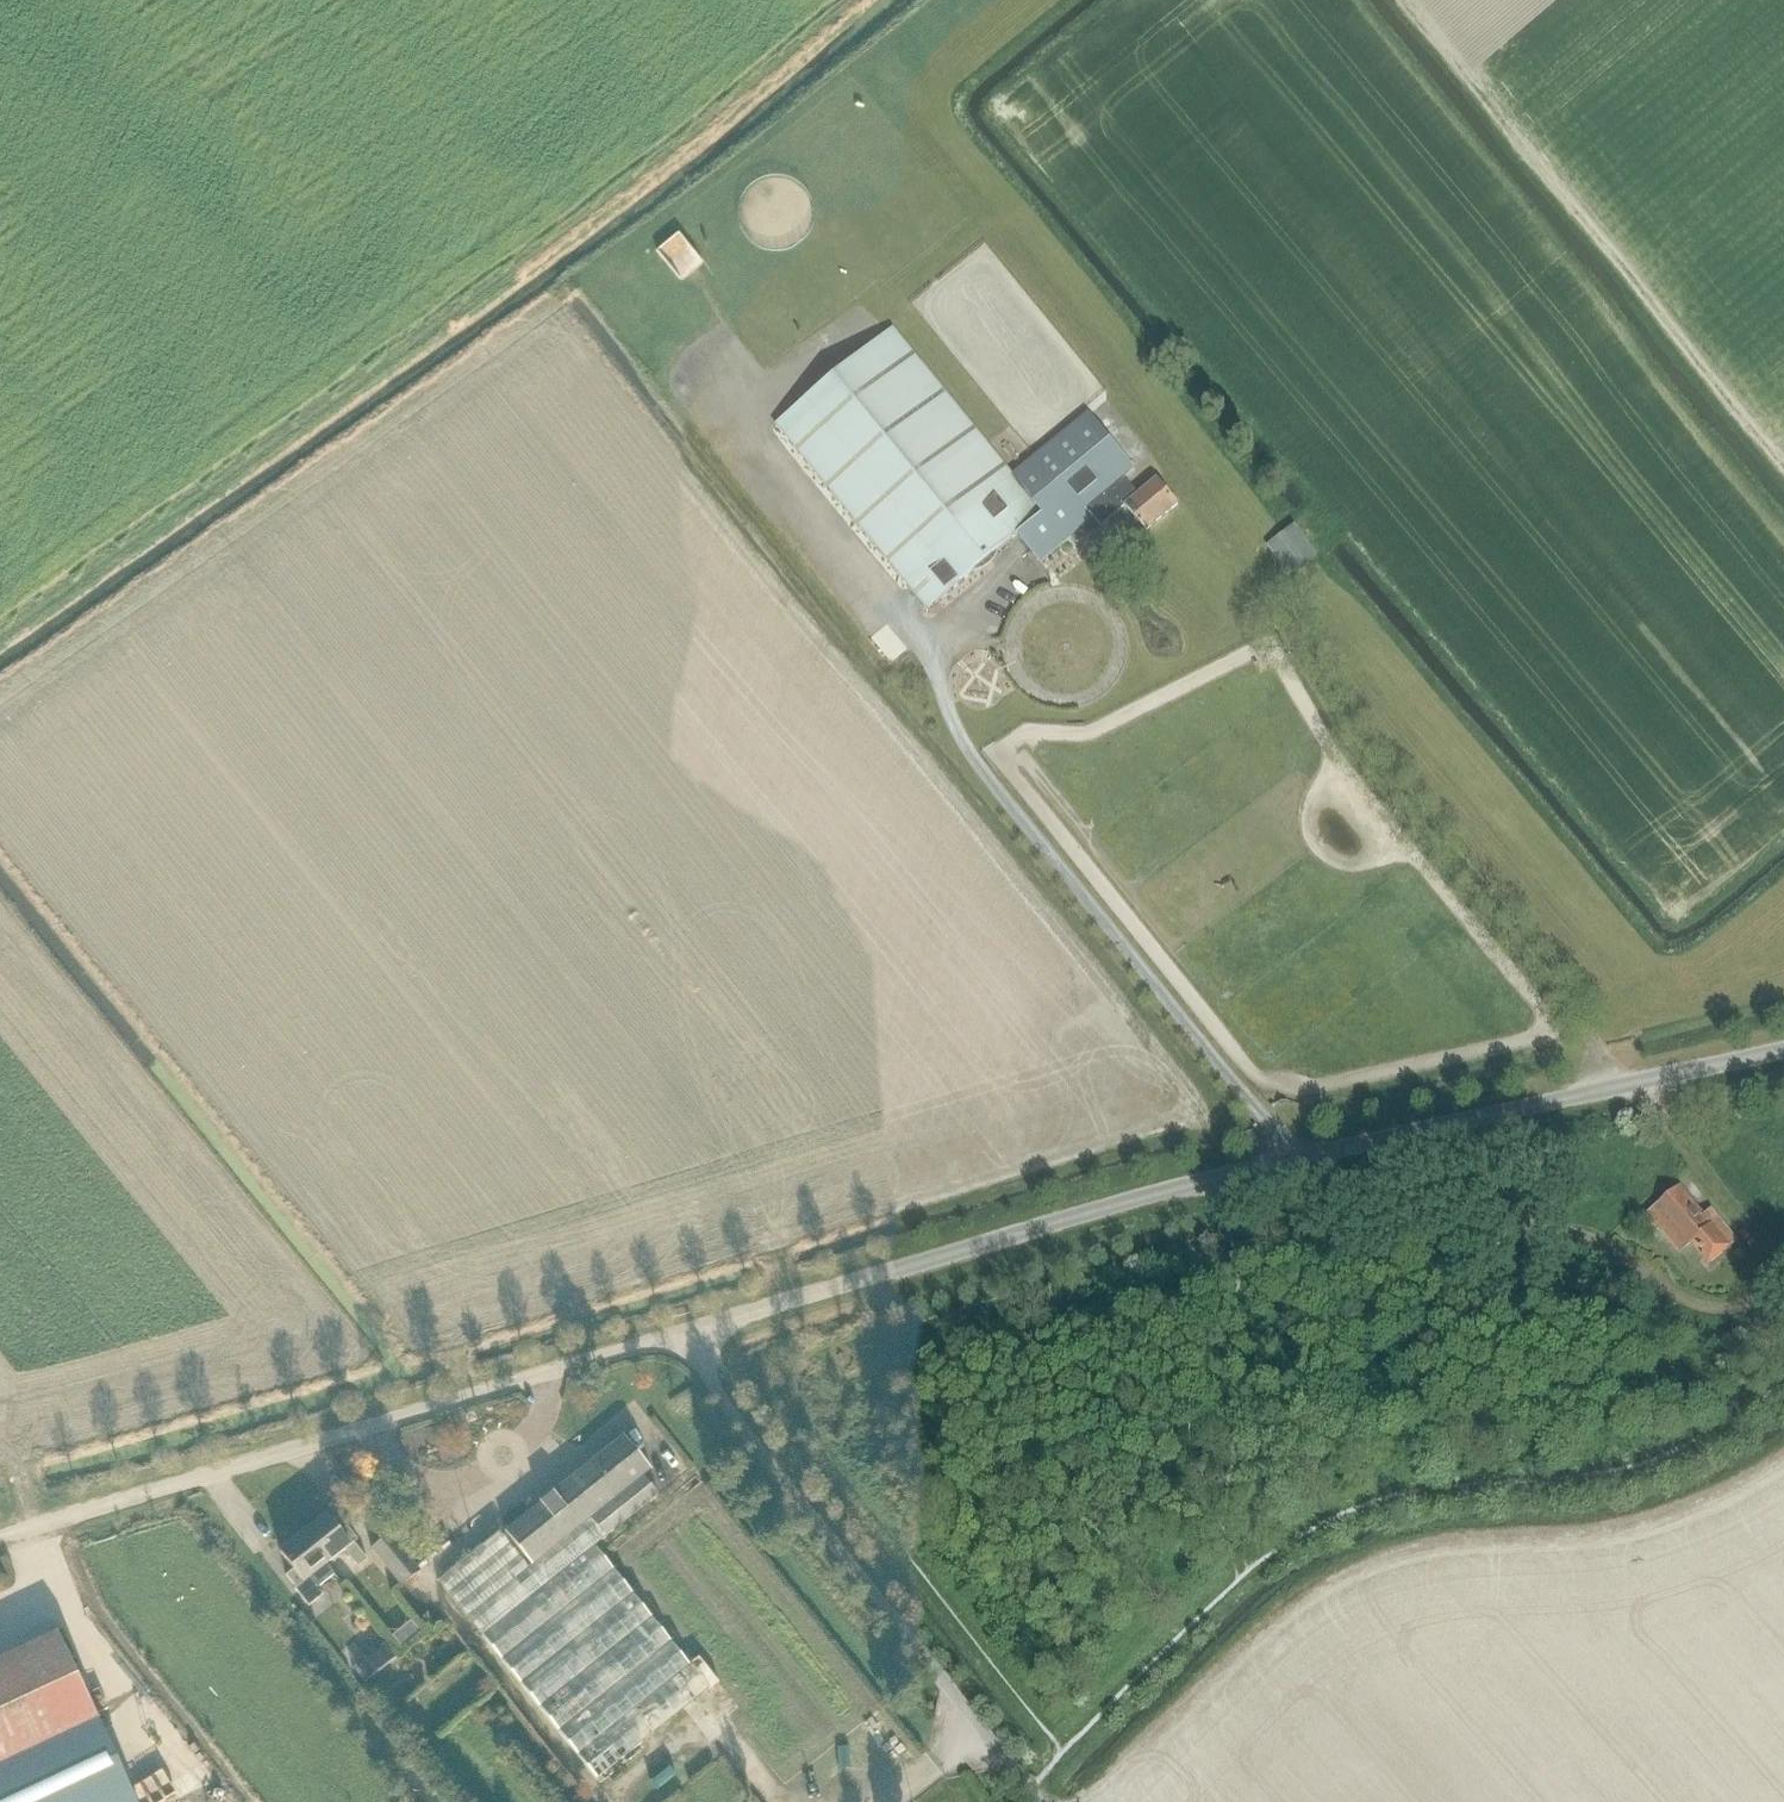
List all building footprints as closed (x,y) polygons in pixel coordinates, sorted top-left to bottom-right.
[(659,248),(684,278),(706,260),(681,230),(659,248)] [(1043,562),(1096,518),(1103,527),(1127,506),(1147,530),(1179,504),(1159,480),(1140,495),(1126,478),(1136,469),(1091,414),(1015,476),(894,329),(778,424),(930,609),(1020,535),(1043,562)] [(1295,526),(1273,542),(1294,571),(1317,555),(1295,526)] [(1705,1260),(1733,1238),(1708,1207),(1699,1215),(1679,1190),(1648,1215),(1677,1250),(1689,1241),(1705,1260)] [(506,1534),(532,1567),(593,1519),(606,1535),(658,1495),(643,1476),(650,1470),(625,1438),(523,1519),(506,1534)] [(347,1528),(340,1533),(326,1516),(303,1534),(327,1564),(344,1550),(358,1567),(367,1560),(353,1543),(357,1540),(347,1528)] [(606,1535),(593,1519),(532,1567),(529,1570),(500,1534),(444,1578),(600,1778),(709,1691),(594,1546),(607,1536),(606,1535)] [(335,1574),(327,1564),(303,1534),(280,1552),(293,1569),(285,1576),(295,1588),(294,1588),(309,1606),(323,1595),(317,1588),(335,1574)] [(371,1549),(401,1587),(420,1572),(390,1534),(371,1549)] [(0,1660),(0,1801),(127,1801),(135,1798),(57,1633),(0,1660)] [(394,1655),(381,1637),(365,1650),(379,1667),(394,1655)]
